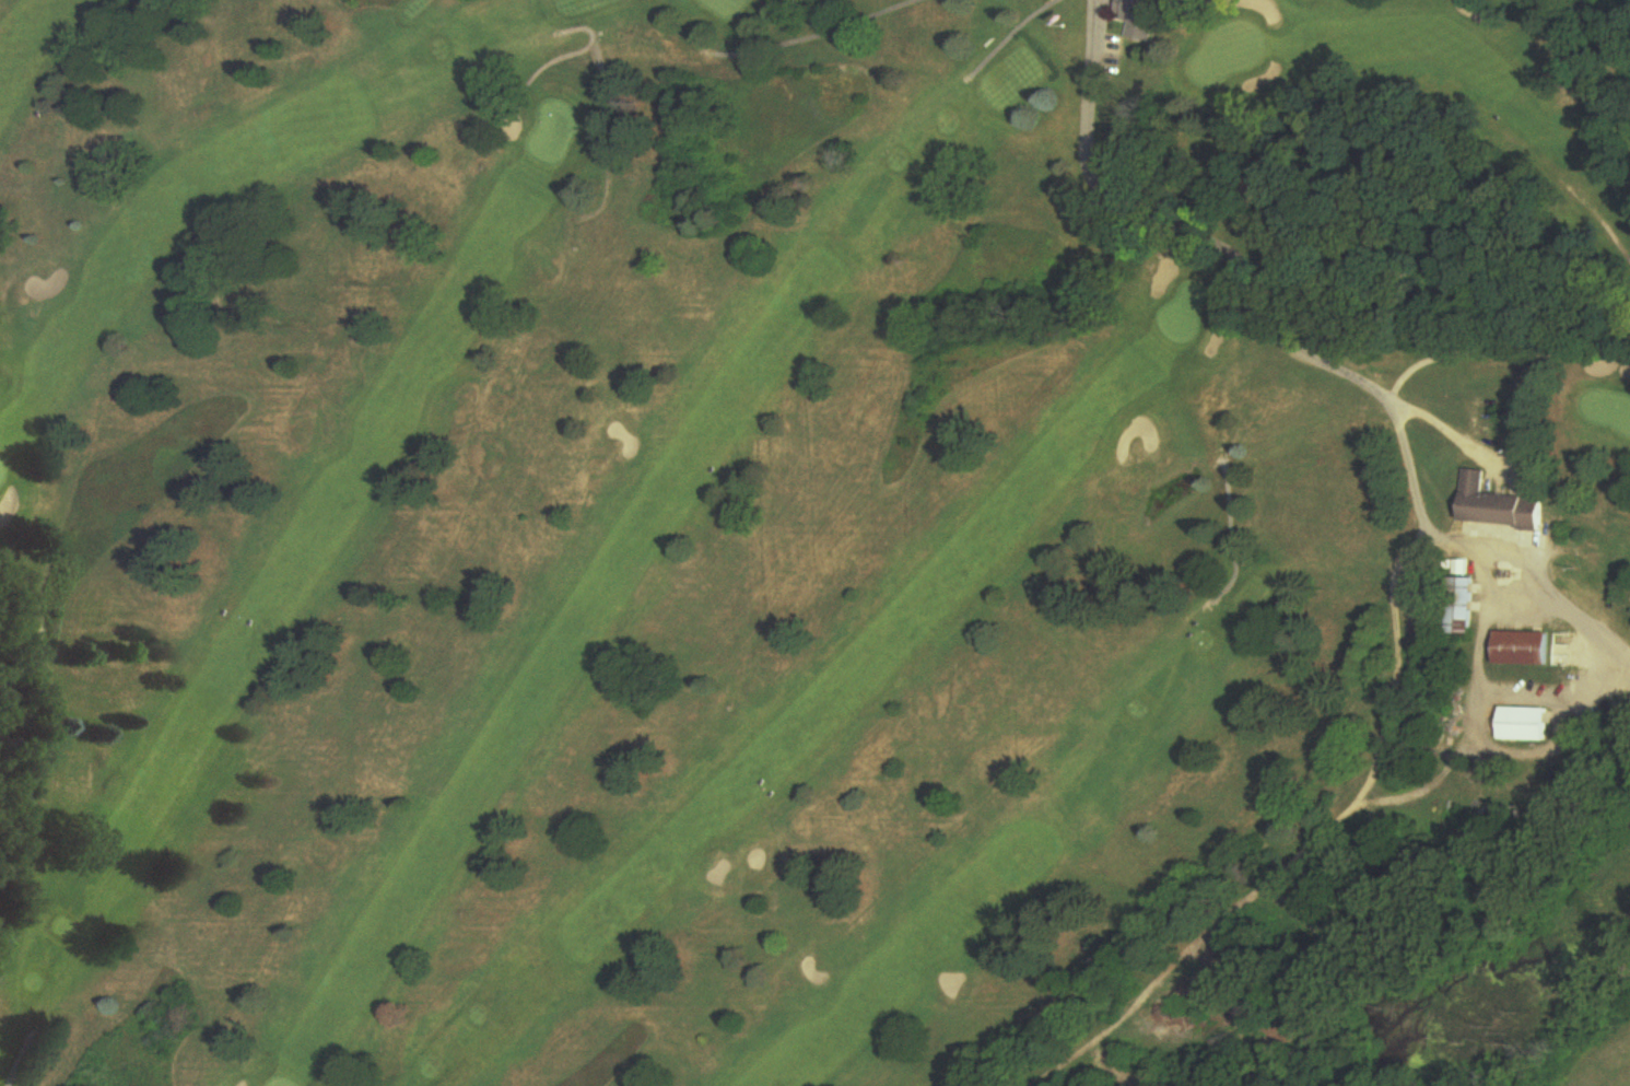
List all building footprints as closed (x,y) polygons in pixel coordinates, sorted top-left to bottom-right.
[(1165,0),(1121,0),(1117,19),(1131,22),(1128,38),(1156,44),(1165,0)] [(1488,495),(1490,473),(1469,471),(1465,524),(1547,531),(1549,500),(1488,495)] [(1475,580),(1449,580),(1449,636),(1463,636),(1463,626),(1475,626),(1475,580)] [(1553,667),(1553,634),(1498,634),(1498,667),(1553,667)] [(1503,708),(1503,741),(1550,741),(1550,708),(1503,708)]
